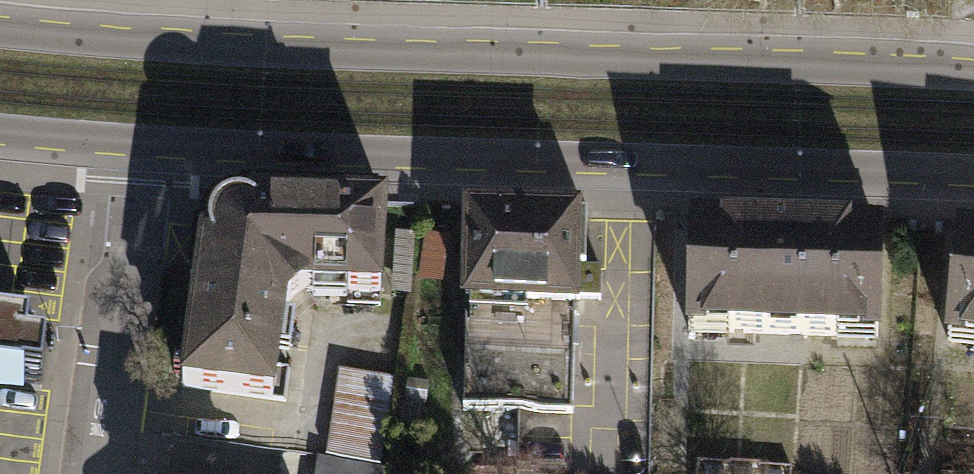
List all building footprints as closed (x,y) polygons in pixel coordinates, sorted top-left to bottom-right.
[(204,226),(183,387),(273,399),(285,310),(304,293),(381,294),(385,203),(234,200),(204,226)] [(468,214),(463,410),(571,413),(574,299),(599,300),(600,269),(585,269),(587,217),(488,214),(468,214)] [(691,237),(689,324),(727,325),(727,333),(840,336),(840,328),(877,329),(880,243),(846,242),(846,230),(786,228),(725,227),(725,238),(691,237)] [(949,333),(973,336),(973,248),(957,246),(949,333)] [(22,386),(29,333),(0,330),(0,384),(22,386)] [(390,456),(394,379),(343,377),(339,453),(390,456)]
